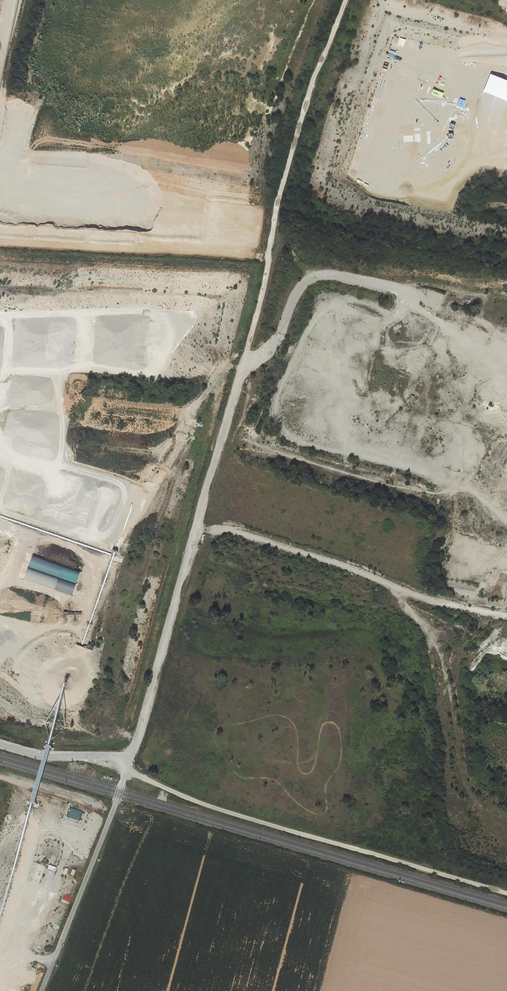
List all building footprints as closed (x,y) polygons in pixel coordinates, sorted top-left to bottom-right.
[(72,596),(80,571),(62,566),(55,591),(72,596)] [(73,816),(80,818),(82,811),(75,809),(73,816)]
